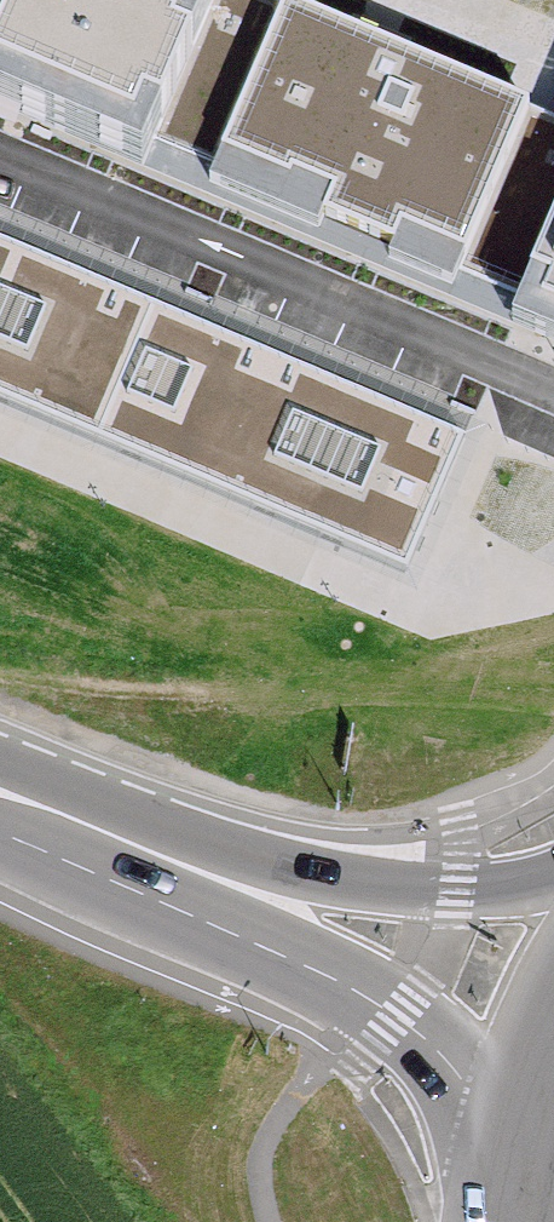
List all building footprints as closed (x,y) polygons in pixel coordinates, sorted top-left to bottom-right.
[(259,0),(20,0),(0,49),(0,97),(186,175),(259,0)] [(261,200),(506,299),(553,182),(553,97),(338,10),(261,200)] [(0,233),(0,394),(408,565),(466,428),(0,233)] [(543,548),(553,548),(553,478),(540,478),(543,548)]
